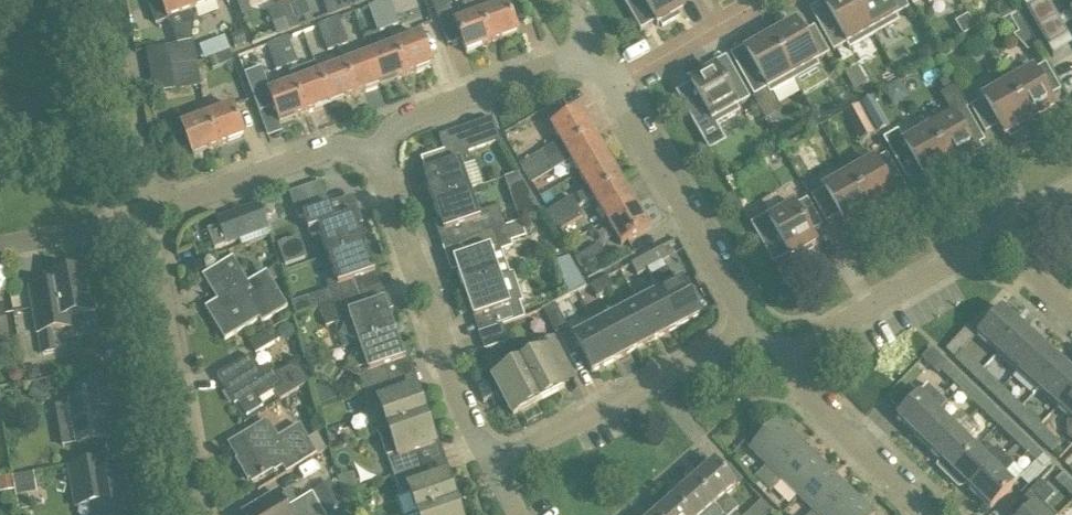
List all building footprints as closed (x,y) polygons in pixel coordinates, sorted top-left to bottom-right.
[(194,12),(193,12),(189,0),(159,0),(148,4),(156,26),(181,17),(185,26),(195,22),(196,17),(194,12)] [(194,12),(219,3),(218,0),(189,0),(193,12),(194,12)] [(339,13),(334,0),(322,0),(329,17),(339,13)] [(339,13),(350,9),(347,0),(334,0),(339,13)] [(380,4),(389,28),(400,24),(391,0),(390,0),(380,4)] [(466,55),(491,45),(475,1),(474,0),(462,5),(467,20),(454,25),(466,55)] [(491,45),(518,34),(506,4),(493,10),(489,0),(487,0),(476,4),(474,0),(475,1),(491,45)] [(641,32),(655,24),(657,27),(660,25),(662,29),(675,22),(673,18),(683,13),(676,2),(679,0),(623,0),(641,32)] [(874,38),(852,0),(832,0),(826,3),(828,7),(825,8),(831,20),(818,27),(833,53),(846,46),(849,51),(874,38)] [(874,38),(899,24),(895,18),(908,11),(902,0),(852,0),(874,38)] [(940,0),(908,0),(913,8),(926,1),(929,6),(940,0)] [(279,5),(289,32),(301,27),(291,1),(279,5)] [(1037,7),(1057,53),(1071,47),(1071,35),(1067,22),(1062,24),(1052,1),(1037,7)] [(378,33),(389,28),(380,4),(369,8),(378,33)] [(277,36),(289,32),(279,5),(267,10),(277,36)] [(1028,52),(1038,46),(1019,13),(1010,19),(1019,34),(1014,37),(1028,52)] [(964,21),(971,36),(985,29),(978,15),(964,21)] [(328,23),(338,48),(349,44),(339,19),(328,23)] [(327,52),(338,48),(328,23),(318,27),(327,52)] [(770,39),(795,82),(819,69),(816,63),(829,56),(814,30),(801,37),(795,26),(791,27),(789,24),(777,31),(779,34),(770,39)] [(235,49),(246,45),(242,33),(231,37),(235,49)] [(277,41),(287,68),(298,64),(288,37),(277,41)] [(395,47),(406,78),(432,68),(421,37),(395,47)] [(770,96),(795,82),(770,39),(761,45),(759,41),(747,48),(749,51),(737,58),(744,69),(739,72),(753,98),(756,97),(760,105),(755,107),(760,116),(775,107),(770,96)] [(168,59),(196,53),(194,41),(166,46),(168,59)] [(277,41),(267,44),(277,72),(287,68),(277,41)] [(381,87),(406,78),(395,47),(370,57),(381,87)] [(213,70),(233,62),(229,52),(209,61),(213,70)] [(170,70),(198,64),(196,53),(168,59),(170,70)] [(356,97),(381,87),(370,57),(344,66),(356,97)] [(172,81),(200,76),(198,64),(170,70),(172,81)] [(290,75),(294,85),(305,116),(331,106),(319,76),(315,65),(290,75)] [(331,106),(356,97),(344,66),(319,76),(331,106)] [(1004,81),(1028,125),(1037,120),(1039,123),(1051,116),(1049,112),(1053,111),(1046,99),(1059,92),(1044,66),(1031,73),(1028,68),(1004,81)] [(721,82),(715,71),(705,76),(703,73),(691,80),(693,83),(690,85),(696,96),(681,104),(699,136),(739,114),(736,108),(749,101),(734,75),(721,82)] [(200,76),(172,81),(174,92),(202,87),(200,76)] [(1019,130),(1028,125),(1004,81),(979,96),(982,101),(969,109),(984,135),(997,127),(1003,139),(1007,137),(1009,140),(1021,133),(1019,130)] [(280,126),(305,116),(294,85),(272,94),(268,85),(251,91),(259,114),(273,109),(280,126)] [(869,142),(884,134),(867,104),(853,111),(869,142)] [(207,117),(219,149),(244,139),(232,108),(207,117)] [(192,114),(195,122),(169,132),(177,153),(189,148),(193,159),(219,149),(207,117),(204,110),(192,114)] [(952,118),(949,113),(925,127),(949,170),(958,165),(960,168),(972,161),(970,158),(981,152),(974,140),(980,137),(965,111),(952,118)] [(565,152),(593,135),(579,112),(551,128),(565,152)] [(492,119),(438,138),(448,167),(423,176),(433,205),(469,192),(461,170),(471,166),(467,155),(500,143),(492,119)] [(940,175),(949,170),(925,127),(923,128),(926,132),(903,145),(896,133),(882,141),(905,180),(918,173),(924,184),(927,182),(929,186),(942,178),(940,175)] [(579,175),(607,159),(593,135),(565,152),(579,175)] [(525,176),(550,161),(544,150),(519,165),(525,176)] [(845,172),(870,215),(878,210),(880,214),(893,207),(891,203),(894,201),(887,190),(900,183),(885,157),(850,177),(847,171),(845,172)] [(593,199),(621,182),(607,159),(579,175),(588,190),(577,197),(582,205),(593,199)] [(531,185),(556,170),(550,161),(525,176),(531,185)] [(860,220),(870,215),(845,172),(820,186),(823,192),(810,199),(825,225),(838,218),(845,229),(848,227),(850,231),(862,224),(860,220)] [(607,222),(635,205),(621,182),(593,199),(607,222)] [(327,259),(364,246),(354,216),(334,222),(329,208),(328,209),(318,183),(287,193),(297,219),(302,217),(309,238),(318,235),(327,259)] [(469,242),(506,229),(498,207),(477,214),(469,192),(433,205),(443,234),(464,227),(469,242)] [(553,223),(577,208),(572,198),(547,212),(553,223)] [(821,228),(806,202),(793,209),(789,202),(751,225),(774,265),(787,257),(789,261),(792,259),(794,263),(807,256),(805,252),(815,247),(808,235),(821,228)] [(635,205),(607,222),(621,246),(649,229),(635,205)] [(226,247),(267,230),(257,206),(217,222),(226,247)] [(553,223),(558,232),(583,217),(577,208),(553,223)] [(463,292),(510,276),(502,251),(513,247),(506,229),(469,242),(474,255),(453,262),(463,292)] [(295,263),(288,242),(277,245),(284,266),(295,263)] [(581,269),(605,255),(599,244),(575,259),(581,269)] [(320,310),(360,296),(354,282),(374,275),(364,246),(327,259),(335,280),(326,283),(329,291),(309,298),(314,311),(320,309),(320,310)] [(639,261),(645,272),(669,259),(663,247),(639,261)] [(267,273),(247,285),(232,259),(202,278),(217,303),(204,310),(224,342),(259,321),(261,324),(288,308),(273,283),(283,277),(279,266),(267,273)] [(638,277),(645,272),(639,261),(631,265),(638,277)] [(660,295),(659,296),(677,330),(699,319),(680,284),(676,287),(663,262),(647,271),(660,295)] [(70,317),(95,313),(87,270),(46,277),(47,284),(30,287),(34,309),(42,355),(56,353),(52,332),(72,328),(70,317)] [(497,328),(503,326),(525,318),(510,276),(463,292),(473,321),(492,314),(497,328)] [(598,283),(605,295),(614,290),(608,278),(598,283)] [(597,299),(605,295),(598,283),(591,287),(597,299)] [(357,345),(395,332),(385,303),(365,310),(360,296),(320,310),(326,328),(335,325),(343,349),(357,344),(357,345)] [(656,341),(677,330),(659,296),(638,307),(656,341)] [(11,345),(3,303),(0,304),(0,347),(11,345)] [(553,306),(553,305),(543,310),(556,335),(568,328),(555,305),(553,306)] [(635,353),(656,341),(638,307),(617,318),(635,353)] [(998,355),(1021,329),(1001,310),(977,336),(998,355)] [(614,364),(635,353),(617,318),(596,329),(614,364)] [(503,326),(497,328),(478,334),(484,351),(509,343),(503,326)] [(256,355),(279,341),(272,329),(249,343),(256,355)] [(592,376),(614,364),(596,329),(573,341),(592,376)] [(1017,373),(1041,346),(1021,329),(998,355),(1017,373)] [(364,391),(390,382),(385,368),(405,361),(395,332),(357,345),(357,346),(343,370),(360,380),(364,391)] [(516,360),(539,403),(564,389),(564,388),(577,381),(554,339),(516,360)] [(1037,390),(1061,364),(1041,346),(1017,373),(1037,390)] [(975,380),(983,371),(962,351),(954,360),(975,380)] [(259,374),(250,358),(218,378),(235,406),(254,394),(259,402),(275,392),(281,401),(310,384),(297,363),(274,377),(269,368),(259,374)] [(513,416),(539,403),(516,360),(509,363),(513,371),(494,381),(513,416)] [(1071,391),(1071,375),(1061,364),(1037,390),(1057,408),(1071,391)] [(959,391),(967,383),(948,365),(940,373),(959,391)] [(994,398),(1002,389),(983,371),(975,380),(994,398)] [(105,413),(113,411),(107,381),(77,387),(79,401),(71,403),(73,415),(57,418),(62,448),(79,445),(79,446),(109,441),(105,413)] [(490,399),(498,394),(491,381),(479,387),(484,397),(488,395),(490,399)] [(414,389),(395,396),(390,382),(364,391),(371,410),(379,407),(387,432),(425,419),(414,389)] [(978,409),(986,401),(967,383),(959,391),(978,409)] [(1014,417),(1022,408),(1002,389),(994,398),(1014,417)] [(1057,408),(1071,421),(1071,391),(1057,408)] [(914,437),(937,413),(918,395),(895,419),(914,437)] [(997,427),(1005,419),(986,401),(978,409),(997,427)] [(1032,435),(1041,426),(1022,408),(1014,417),(1032,435)] [(933,456),(968,419),(960,412),(948,424),(937,413),(914,437),(933,456)] [(394,478),(421,469),(415,455),(435,448),(425,419),(379,435),(394,478)] [(947,478),(975,450),(965,441),(978,428),(968,419),(933,456),(939,462),(938,463),(939,464),(937,469),(947,478)] [(1016,445),(1024,438),(1005,419),(997,427),(1016,445)] [(762,486),(797,450),(786,439),(790,436),(776,422),(749,450),(765,467),(755,478),(762,486)] [(318,456),(300,426),(274,441),(265,427),(233,447),(241,461),(239,463),(250,482),(253,480),(255,483),(273,472),(274,473),(282,468),(286,475),(318,456)] [(1041,426),(1032,435),(1052,454),(1060,445),(1041,426)] [(1042,456),(1024,438),(1016,445),(1035,463),(1042,456)] [(970,492),(1005,456),(996,448),(985,460),(975,450),(947,478),(957,489),(963,487),(964,486),(970,492)] [(797,499),(825,471),(812,458),(809,461),(797,450),(762,486),(770,493),(780,482),(797,499)] [(1005,456),(970,492),(990,511),(1013,487),(1002,477),(1014,465),(1005,456)] [(106,460),(67,467),(75,510),(92,507),(94,514),(132,514),(125,473),(109,476),(106,460)] [(735,512),(738,510),(727,497),(735,489),(713,464),(692,483),(714,508),(721,514),(738,514),(735,512)] [(455,506),(444,475),(425,482),(421,469),(394,478),(401,497),(409,494),(417,514),(428,514),(455,506)] [(846,498),(834,487),(838,483),(825,471),(797,499),(812,513),(810,514),(829,514),(846,498)] [(16,497),(37,493),(34,474),(13,478),(16,497)] [(1063,474),(1055,482),(1071,499),(1071,483),(1063,474)] [(692,483),(672,500),(685,514),(706,514),(714,508),(692,483)] [(1030,492),(1008,514),(1054,514),(1030,492)] [(312,494),(285,510),(275,494),(242,514),(243,514),(324,514),(312,494)] [(860,506),(857,509),(846,498),(829,514),(870,514),(860,506)] [(672,500),(656,514),(685,514),(672,500)] [(455,506),(428,514),(459,514),(455,506)]
